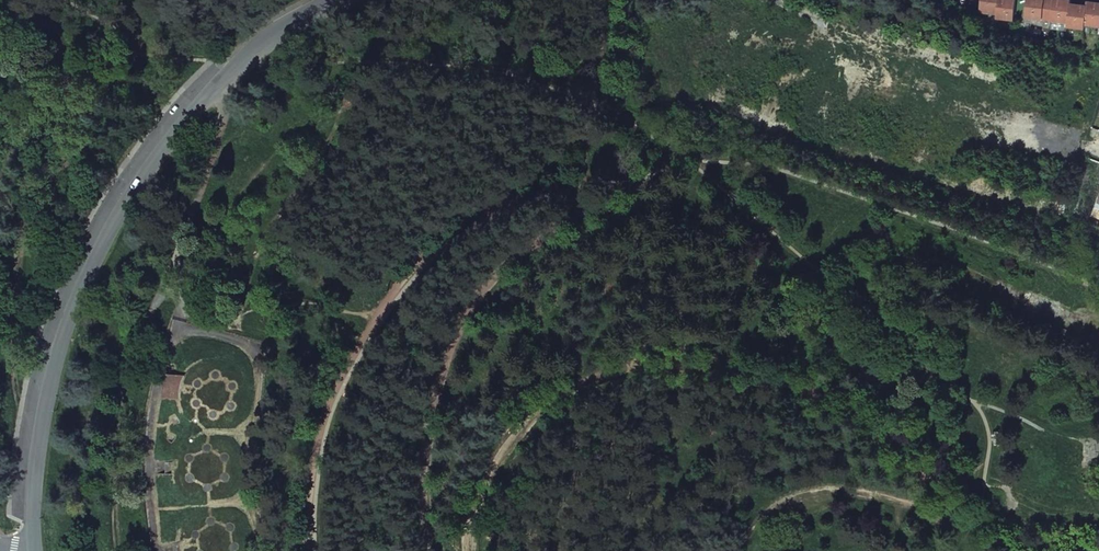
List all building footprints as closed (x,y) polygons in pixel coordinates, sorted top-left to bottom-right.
[(981,12),(997,14),(997,18),(1014,21),(1017,0),(982,0),(981,12)] [(1036,0),(1033,0),(1028,0),(1026,18),(1068,23),(1068,27),(1085,29),(1086,25),(1098,26),(1098,4),(1096,3),(1095,7),(1087,6),(1088,2),(1072,0),(1071,5),(1063,3),(1064,0),(1036,0)] [(182,379),(184,376),(164,374),(163,396),(178,397),(178,391),(178,389),(179,386),(180,382),(182,379)]
